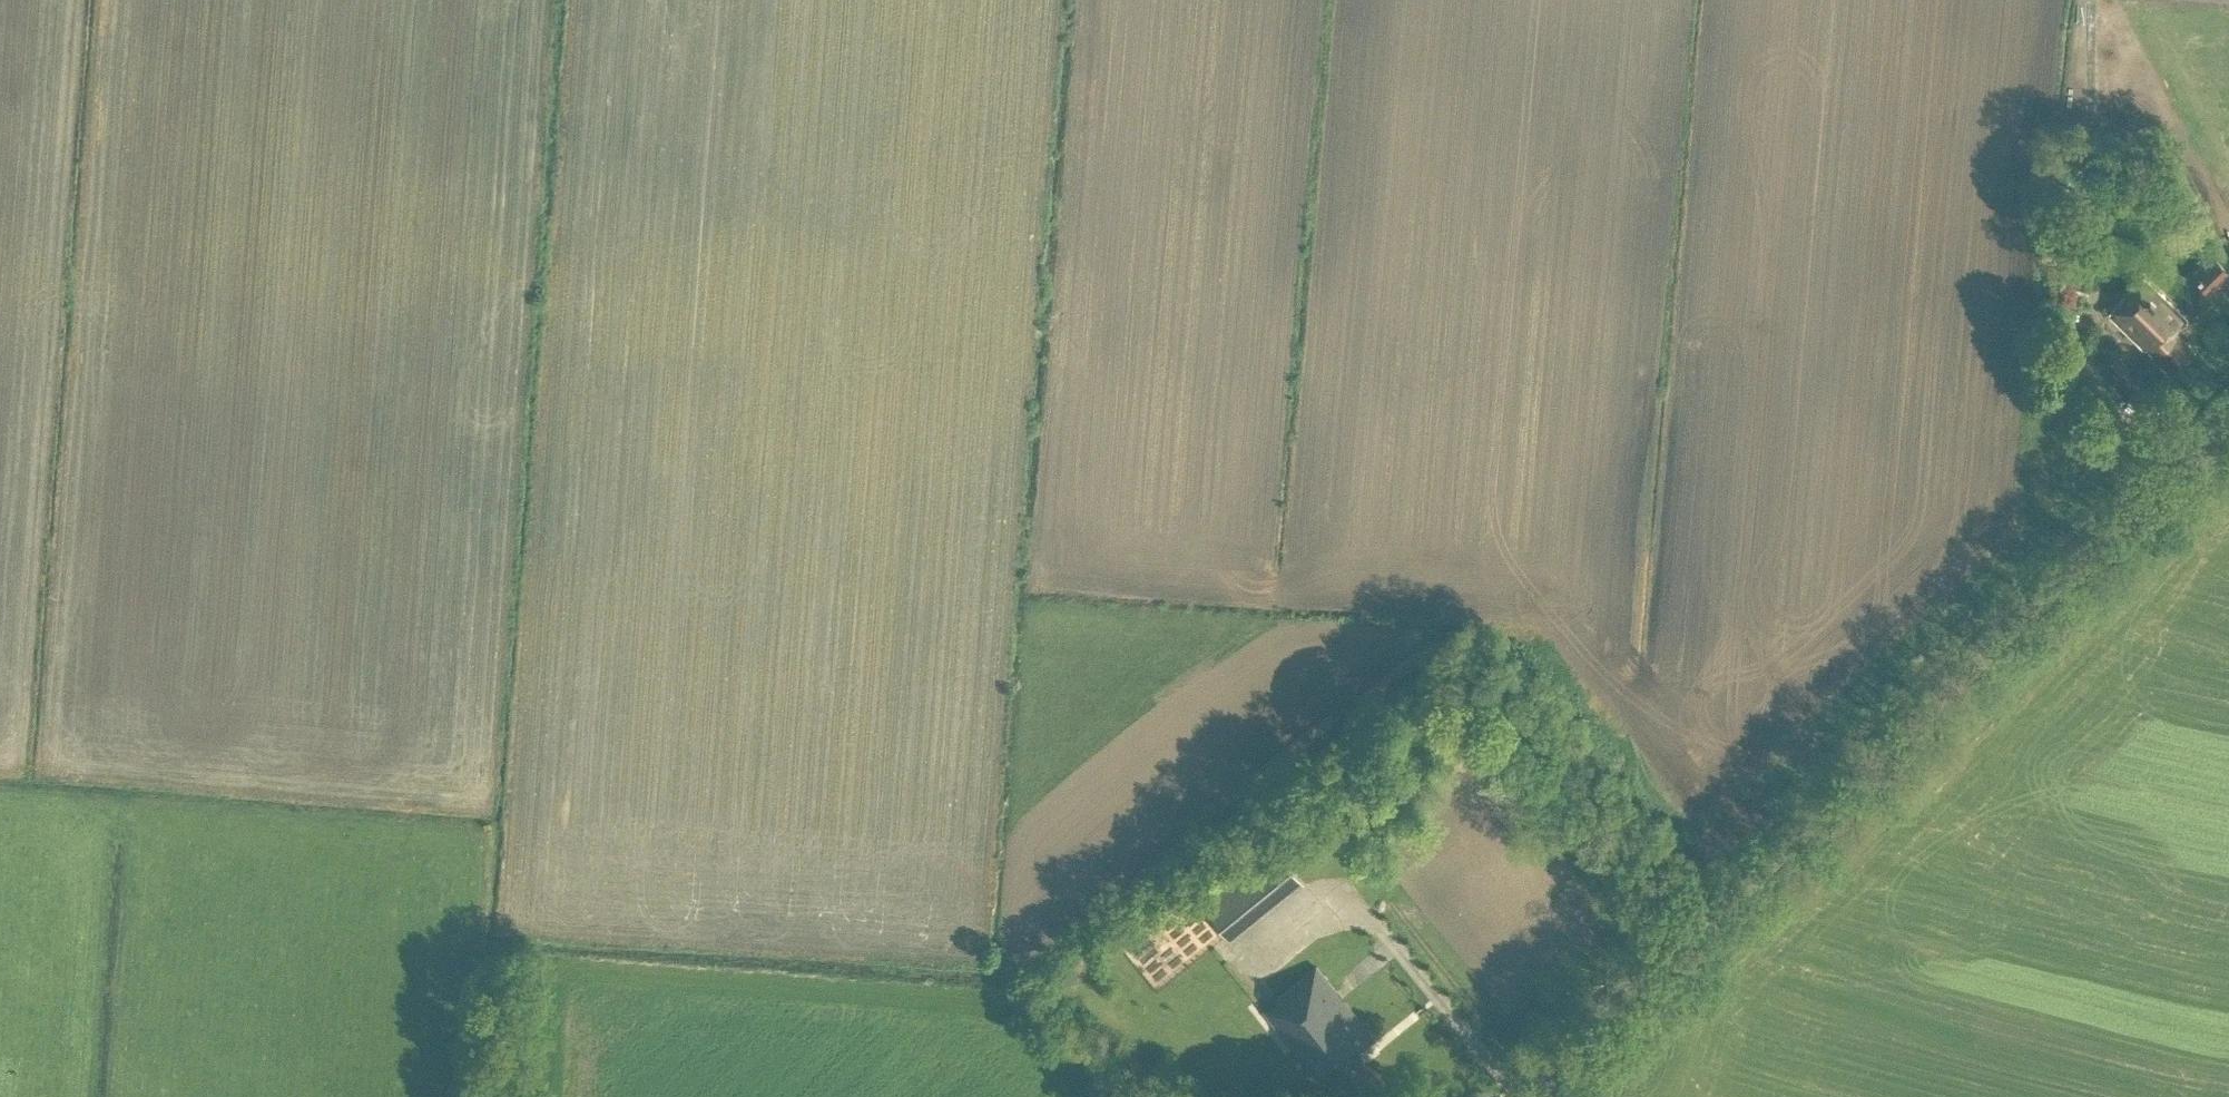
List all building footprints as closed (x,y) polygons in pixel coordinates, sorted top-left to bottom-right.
[(2228,276),(2228,269),(2212,253),(2192,273),(2212,293),(2228,276)] [(2153,352),(2151,354),(2170,373),(2194,348),(2176,330),(2188,318),(2144,276),(2108,312),(2144,348),(2146,346),(2153,352)] [(2125,383),(2135,374),(2116,355),(2107,364),(2125,383)] [(1300,877),(1272,842),(1202,897),(1230,933),(1300,877)] [(1264,1008),(1320,1079),(1327,1073),(1346,1096),(1354,1090),(1360,1096),(1369,1096),(1386,1083),(1358,1048),(1373,1036),(1317,965),(1264,1008)]
